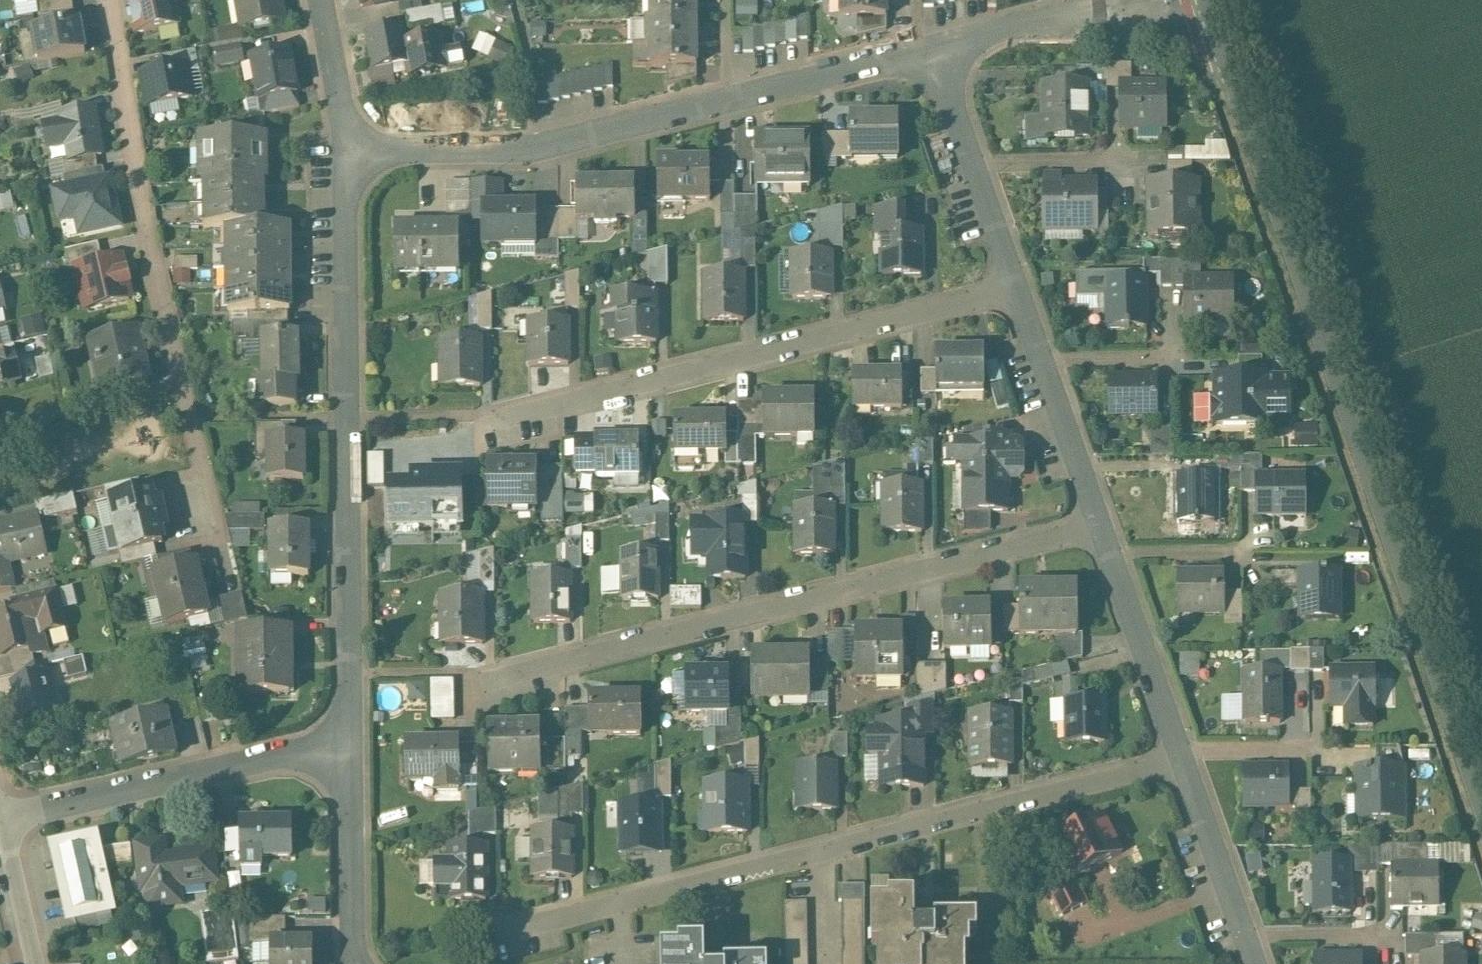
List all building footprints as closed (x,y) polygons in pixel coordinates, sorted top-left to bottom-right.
[(71,0),(38,5),(40,17),(50,16),(73,12),(71,0)] [(129,1),(136,35),(180,26),(175,1),(175,0),(134,0),(129,1)] [(249,29),(285,22),(281,0),(244,0),(249,29)] [(399,1),(401,14),(406,13),(423,9),(421,0),(403,0),(399,1)] [(692,0),(652,1),(652,23),(692,22),(697,22),(696,0),(692,0)] [(759,0),(738,0),(738,15),(759,15),(759,0)] [(839,19),(858,19),(887,19),(887,0),(839,0),(839,19)] [(423,9),(406,13),(409,29),(430,24),(431,30),(444,28),(440,6),(423,9)] [(40,17),(18,20),(21,36),(32,34),(32,31),(52,28),(50,16),(40,17)] [(808,17),(797,17),(797,20),(797,38),(807,38),(808,17)] [(887,19),(858,19),(859,38),(888,31),(887,19)] [(797,20),(786,20),(786,22),(786,41),(797,41),(797,38),(797,20)] [(652,23),(645,23),(646,44),(650,44),(693,44),(692,22),(652,23)] [(786,22),(776,22),(776,25),(776,44),(786,45),(786,41),(786,22)] [(52,28),(32,31),(32,34),(37,63),(84,54),(79,24),(52,28)] [(776,25),(765,24),(765,28),(765,47),(776,47),(776,44),(776,25)] [(244,40),(242,27),(211,30),(213,44),(244,40)] [(765,28),(756,27),(756,30),(755,50),(765,50),(765,47),(765,28)] [(401,28),(368,34),(375,71),(407,65),(408,65),(404,43),(401,28)] [(756,30),(745,30),(745,52),(755,52),(755,50),(756,30)] [(441,36),(404,43),(408,65),(407,65),(409,75),(421,73),(426,76),(432,75),(435,70),(447,68),(447,66),(438,67),(436,55),(444,53),(444,50),(441,36)] [(491,59),(504,62),(509,44),(495,41),(491,59)] [(693,44),(650,44),(650,67),(667,66),(697,66),(697,44),(693,44)] [(242,46),(214,51),(217,66),(244,61),(242,46)] [(461,46),(444,50),(444,53),(436,55),(438,67),(447,66),(447,68),(465,64),(461,46)] [(196,50),(161,57),(164,71),(187,66),(188,73),(200,71),(196,50)] [(290,51),(251,58),(259,101),(262,101),(298,94),(290,51)] [(613,63),(603,63),(603,67),(603,86),(613,86),(613,63)] [(1107,65),(1076,66),(1076,85),(1088,85),(1088,87),(1107,87),(1107,65)] [(1131,65),(1107,65),(1107,90),(1119,90),(1119,86),(1132,86),(1131,65)] [(164,71),(142,75),(148,106),(193,98),(188,73),(187,66),(164,71)] [(697,66),(667,66),(668,85),(697,78),(697,66)] [(603,67),(591,67),(591,70),(591,89),(603,89),(603,88),(603,86),(603,67)] [(591,89),(591,70),(581,70),(581,73),(581,92),(591,92),(591,89)] [(581,92),(581,73),(571,74),(571,76),(571,95),(581,95),(581,92)] [(571,95),(571,76),(560,76),(560,78),(561,97),(571,97),(571,95)] [(561,97),(560,78),(549,79),(549,82),(550,100),(561,100),(561,97)] [(550,100),(549,82),(538,82),(538,103),(550,103),(550,100)] [(1076,85),(1042,86),(1042,95),(1043,95),(1044,120),(1044,138),(1049,138),(1089,137),(1088,87),(1088,85),(1076,85)] [(1132,86),(1119,86),(1119,90),(1120,129),(1167,129),(1166,86),(1132,86)] [(298,94),(262,101),(264,114),(300,107),(298,94)] [(91,111),(63,115),(64,122),(43,125),(47,148),(68,145),(70,160),(70,161),(98,157),(102,156),(98,127),(93,128),(91,111)] [(899,158),(898,115),(851,116),(851,138),(852,159),(899,158)] [(1044,138),(1044,120),(1026,121),(1026,143),(1049,143),(1049,138),(1044,138)] [(242,132),(228,135),(228,139),(203,138),(203,184),(265,184),(266,184),(265,138),(242,138),(242,132)] [(808,141),(772,141),(772,139),(756,139),(756,197),(759,197),(759,188),(811,188),(811,138),(808,138),(808,141)] [(837,159),(837,138),(822,138),(822,159),(837,159)] [(852,159),(851,138),(837,138),(837,159),(852,159)] [(98,157),(70,161),(70,160),(64,161),(67,176),(100,169),(98,157)] [(51,162),(53,177),(66,174),(64,160),(51,162)] [(710,201),(709,162),(678,163),(678,162),(659,162),(660,201),(710,201)] [(1192,162),(1166,162),(1166,183),(1192,183),(1192,162)] [(100,169),(67,176),(64,178),(66,189),(106,180),(103,168),(100,169)] [(66,189),(57,191),(58,195),(56,199),(59,212),(64,215),(76,213),(81,235),(121,226),(117,213),(113,210),(110,194),(113,193),(110,179),(66,189)] [(470,181),(447,181),(447,215),(470,215),(470,181)] [(502,183),(471,184),(471,220),(483,220),(483,206),(502,205),(502,183)] [(635,183),(577,183),(577,209),(577,220),(579,220),(596,220),(596,224),(617,224),(617,220),(632,220),(635,220),(635,201),(635,183)] [(734,183),(722,183),(722,217),(735,216),(735,198),(734,183)] [(1166,183),(1148,183),(1148,234),(1190,234),(1190,204),(1198,204),(1198,201),(1201,201),(1200,186),(1198,186),(1198,183),(1192,183),(1166,183)] [(265,184),(203,184),(204,206),(265,206),(265,184)] [(1060,184),(1044,184),(1044,231),(1046,231),(1046,238),(1083,238),(1083,231),(1096,231),(1096,191),(1096,184),(1060,184)] [(17,207),(12,190),(0,194),(0,212),(17,207)] [(1108,190),(1096,191),(1096,214),(1109,214),(1108,190)] [(756,197),(735,198),(735,216),(735,232),(759,226),(759,197),(756,197)] [(648,254),(647,201),(635,201),(635,220),(632,220),(633,258),(635,258),(648,254)] [(502,205),(483,206),(483,220),(483,246),(502,246),(502,243),(535,242),(536,242),(536,209),(536,205),(502,205)] [(265,206),(204,206),(204,229),(229,228),(235,228),(266,228),(265,206)] [(559,209),(536,209),(536,242),(535,242),(535,254),(559,253),(559,241),(559,209)] [(577,209),(559,209),(559,241),(579,241),(579,220),(577,220),(577,209)] [(902,209),(875,209),(875,220),(903,220),(902,209)] [(903,232),(903,220),(875,220),(875,232),(903,232)] [(235,228),(229,228),(229,249),(290,249),(290,227),(266,228),(235,228)] [(458,228),(396,228),(397,227),(395,227),(396,273),(397,273),(397,272),(458,271),(458,272),(460,272),(459,227),(458,227),(458,228)] [(844,227),(831,227),(831,249),(844,249),(844,227)] [(922,275),(922,231),(903,232),(875,232),(875,233),(885,233),(885,276),(922,275)] [(756,240),(742,240),(742,269),(756,269),(756,240)] [(99,244),(65,251),(70,270),(78,268),(77,267),(103,261),(99,244)] [(290,249),(229,249),(229,270),(290,270),(290,249)] [(668,249),(654,253),(654,285),(668,285),(668,249)] [(832,254),(790,255),(792,301),(827,299),(826,284),(833,284),(832,254)] [(103,261),(77,267),(78,268),(87,310),(130,300),(126,284),(130,283),(127,272),(124,273),(120,257),(103,261)] [(198,259),(175,259),(175,271),(198,270),(198,259)] [(1173,260),(1144,261),(1144,273),(1144,275),(1145,275),(1161,274),(1161,287),(1173,287),(1173,260)] [(1191,279),(1191,260),(1173,260),(1173,287),(1185,287),(1185,279),(1191,279)] [(290,270),(229,270),(229,291),(290,291),(290,270)] [(580,271),(566,274),(566,308),(580,308),(580,271)] [(744,273),(706,274),(707,321),(744,321),(744,273)] [(1144,273),(1077,274),(1077,298),(1108,298),(1109,330),(1126,330),(1130,331),(1130,328),(1147,328),(1145,275),(1144,275),(1144,273)] [(1191,279),(1185,279),(1185,287),(1186,324),(1233,324),(1233,279),(1191,279)] [(290,291),(229,291),(229,313),(249,313),(288,312),(290,312),(290,291)] [(492,293),(478,297),(478,330),(492,330),(492,293)] [(656,295),(601,296),(601,315),(619,315),(619,343),(657,343),(656,295)] [(288,312),(249,313),(248,324),(265,325),(288,324),(288,312)] [(29,338),(47,335),(43,314),(25,318),(29,338)] [(568,320),(529,321),(530,365),(569,365),(568,320)] [(248,324),(233,324),(233,340),(263,339),(263,337),(265,337),(265,325),(248,324)] [(288,324),(265,325),(265,337),(291,336),(291,324),(288,324)] [(137,329),(91,339),(102,389),(103,391),(122,387),(149,381),(137,329)] [(265,337),(263,337),(263,339),(263,340),(264,382),(264,383),(295,382),(299,382),(298,336),(291,336),(265,337)] [(480,339),(440,339),(440,388),(480,387),(480,339)] [(984,351),(938,351),(938,370),(922,370),(922,396),(958,396),(958,388),(984,388),(984,351)] [(1262,357),(1238,357),(1238,369),(1256,371),(1256,377),(1266,377),(1266,369),(1262,369),(1262,357)] [(2,366),(2,367),(0,368),(0,375),(1,374),(4,385),(20,381),(15,363),(2,366)] [(902,374),(854,375),(854,409),(902,408),(902,374)] [(1256,377),(1215,377),(1215,396),(1224,396),(1224,425),(1270,425),(1270,422),(1269,379),(1269,377),(1266,377),(1256,377)] [(1111,417),(1158,416),(1157,379),(1110,380),(1111,417)] [(1289,379),(1269,379),(1270,422),(1289,422),(1289,379)] [(295,382),(264,383),(264,382),(260,382),(260,407),(296,406),(295,382)] [(1010,406),(1003,383),(992,386),(998,409),(1010,406)] [(122,387),(103,391),(102,389),(90,392),(94,408),(125,401),(122,387)] [(815,395),(765,395),(765,402),(765,437),(815,436),(815,395)] [(1224,396),(1215,396),(1215,401),(1211,401),(1211,420),(1216,420),(1216,425),(1224,425),(1224,396)] [(756,427),(756,402),(738,403),(739,427),(756,427)] [(756,427),(739,427),(739,434),(739,466),(756,466),(756,437),(765,437),(765,402),(756,402),(756,427)] [(727,418),(676,418),(676,452),(726,452),(727,452),(727,434),(727,418)] [(668,434),(667,420),(654,421),(655,435),(668,434)] [(284,424),(256,424),(256,439),(265,439),(270,439),(284,439),(284,424)] [(988,424),(964,430),(965,442),(987,442),(987,436),(989,436),(988,424)] [(1321,445),(1321,425),(1297,425),(1297,445),(1321,445)] [(1174,456),(1174,428),(1160,428),(1160,456),(1174,456)] [(739,434),(727,434),(727,452),(726,452),(726,466),(739,466),(739,434)] [(1009,442),(1009,436),(989,436),(987,436),(987,442),(965,442),(965,444),(956,444),(957,462),(965,462),(965,460),(1009,459),(1009,477),(1019,477),(1023,472),(1023,446),(1019,442),(1009,442)] [(934,465),(934,437),(918,441),(918,465),(934,465)] [(284,439),(270,439),(265,450),(256,450),(256,458),(270,458),(270,481),(304,480),(304,438),(284,439)] [(265,439),(256,439),(256,450),(265,450),(265,439)] [(639,439),(597,439),(597,476),(639,476),(639,439)] [(592,442),(563,442),(563,466),(563,476),(577,476),(592,476),(592,442)] [(703,452),(679,454),(679,462),(704,461),(703,452)] [(1242,455),(1214,456),(1215,470),(1242,470),(1242,455)] [(1262,455),(1242,455),(1242,470),(1242,492),(1256,492),(1256,477),(1262,476),(1262,455)] [(1009,459),(965,460),(965,462),(965,512),(991,512),(1009,512),(1009,491),(1004,491),(1004,477),(1009,477),(1009,459)] [(846,460),(831,463),(832,490),(846,490),(846,460)] [(537,465),(487,465),(488,509),(537,509),(537,467),(537,465)] [(563,492),(550,493),(550,466),(537,467),(537,509),(542,509),(543,522),(564,522),(564,493),(563,492)] [(563,466),(550,466),(550,493),(563,492),(563,491),(563,490),(563,476),(563,466)] [(462,517),(461,475),(413,476),(414,518),(462,517)] [(577,476),(563,476),(563,490),(577,490),(577,476)] [(1217,476),(1178,476),(1178,524),(1196,524),(1196,526),(1199,526),(1200,524),(1217,524),(1217,476)] [(1262,476),(1256,477),(1256,492),(1257,519),(1307,518),(1307,476),(1262,476)] [(140,481),(104,489),(107,501),(111,500),(110,499),(142,492),(140,481)] [(922,485),(884,485),(884,533),(922,533),(922,485)] [(656,488),(657,502),(671,501),(670,487),(656,488)] [(142,492),(110,499),(111,500),(116,526),(163,515),(160,501),(154,503),(151,490),(142,492)] [(566,495),(567,514),(596,513),(596,493),(566,495)] [(74,496),(41,503),(43,514),(38,515),(39,521),(77,512),(74,496)] [(758,498),(743,498),(743,519),(744,519),(745,525),(758,525),(758,498)] [(834,507),(796,508),(797,556),(835,555),(834,507)] [(991,512),(965,512),(965,532),(982,532),(992,530),(991,512)] [(0,524),(0,578),(11,576),(8,563),(47,554),(39,521),(38,515),(0,524)] [(163,515),(116,526),(122,551),(123,552),(154,545),(163,543),(160,530),(166,529),(163,515)] [(265,516),(225,516),(229,531),(265,531),(265,516)] [(670,517),(656,517),(657,542),(670,542),(670,517)] [(743,519),(710,520),(709,522),(693,522),(694,541),(701,541),(701,558),(710,558),(710,579),(746,579),(746,560),(745,560),(745,535),(746,535),(746,533),(745,533),(745,525),(744,519),(743,519)] [(476,524),(460,524),(460,540),(450,540),(451,560),(476,554),(476,524)] [(309,527),(272,528),(272,577),(309,577),(309,527)] [(582,569),(582,538),(567,539),(567,569),(582,569)] [(154,545),(123,552),(122,551),(118,552),(122,566),(157,557),(154,545)] [(494,549),(480,553),(481,585),(495,585),(494,549)] [(191,550),(157,557),(160,569),(194,562),(191,550)] [(658,553),(622,554),(622,602),(659,601),(658,553)] [(160,569),(154,571),(157,583),(149,585),(153,600),(161,598),(203,588),(200,577),(202,576),(204,573),(202,565),(199,563),(197,563),(196,561),(160,569)] [(1340,620),(1339,571),(1300,572),(1301,586),(1301,621),(1340,620)] [(1224,572),(1178,573),(1179,613),(1225,612),(1225,592),(1224,572)] [(1301,586),(1300,573),(1273,573),(1273,587),(1301,586)] [(570,575),(551,576),(551,582),(534,582),(534,623),(571,623),(570,575)] [(0,578),(0,594),(14,591),(11,576),(0,578)] [(55,581),(14,591),(20,611),(22,610),(26,626),(37,623),(40,635),(42,635),(67,628),(55,581)] [(1078,633),(1078,586),(1021,587),(1021,632),(1022,635),(1058,635),(1078,634),(1078,633)] [(673,587),(672,606),(703,607),(703,587),(673,587)] [(203,588),(161,598),(167,625),(209,615),(203,588)] [(1243,592),(1225,592),(1225,612),(1225,623),(1244,623),(1243,592)] [(242,593),(219,598),(225,624),(242,620),(248,618),(242,593)] [(483,594),(441,594),(441,645),(484,644),(483,594)] [(1021,632),(1021,606),(1004,606),(1004,607),(1004,633),(1021,632)] [(991,608),(991,607),(945,608),(946,650),(992,649),(992,633),(991,608)] [(1004,633),(1004,607),(991,608),(992,633),(1004,633)] [(0,615),(0,653),(1,656),(11,654),(31,649),(32,649),(26,626),(22,610),(20,611),(0,615)] [(917,645),(916,616),(901,616),(901,631),(903,631),(904,645),(917,645)] [(289,621),(240,621),(240,632),(289,632),(289,621)] [(40,635),(37,623),(26,626),(32,649),(31,649),(33,655),(47,652),(42,635),(40,635)] [(844,631),(829,631),(829,661),(829,663),(845,662),(844,631)] [(901,631),(857,631),(857,680),(904,680),(904,645),(903,631),(901,631)] [(289,632),(240,632),(240,633),(242,633),(242,691),(241,692),(241,693),(289,693),(289,691),(287,692),(287,633),(289,633),(289,632)] [(1078,633),(1078,634),(1058,635),(1059,663),(1083,657),(1084,633),(1078,633)] [(31,649),(11,654),(15,672),(25,670),(36,667),(33,655),(31,649)] [(194,670),(208,666),(203,649),(189,653),(194,670)] [(1310,672),(1309,650),(1292,651),(1292,672),(1310,672)] [(809,655),(772,656),(772,654),(753,654),(753,700),(772,699),(772,693),(809,692),(809,661),(809,655)] [(829,663),(829,661),(809,661),(809,692),(829,692),(829,663)] [(948,692),(947,664),(917,664),(917,699),(948,692)] [(36,667),(25,670),(28,681),(50,676),(47,665),(36,667)] [(1050,665),(1023,672),(1024,680),(1024,681),(1024,686),(1054,679),(1050,665)] [(1376,707),(1375,670),(1330,671),(1330,673),(1334,673),(1334,689),(1330,689),(1330,708),(1347,708),(1348,726),(1373,726),(1373,708),(1376,707)] [(1281,671),(1245,671),(1245,687),(1249,687),(1248,697),(1245,696),(1245,700),(1252,700),(1252,720),(1245,720),(1245,723),(1281,723),(1281,671)] [(729,674),(687,674),(688,713),(727,713),(728,713),(730,713),(729,674)] [(28,681),(13,685),(18,702),(14,704),(18,721),(53,712),(46,685),(52,683),(50,676),(28,681)] [(433,718),(457,718),(456,678),(432,678),(433,718)] [(430,700),(430,679),(410,680),(410,701),(430,700)] [(1024,686),(1024,681),(1011,681),(1011,703),(1024,703),(1024,686)] [(219,696),(197,702),(200,717),(202,723),(224,718),(219,696)] [(641,697),(590,697),(590,708),(591,732),(591,736),(642,735),(641,697)] [(1105,698),(1067,699),(1068,742),(1105,742),(1105,698)] [(590,708),(580,709),(580,732),(591,732),(590,708)] [(580,709),(565,709),(566,732),(580,732),(580,709)] [(936,733),(936,709),(911,710),(910,722),(910,724),(921,724),(921,734),(924,734),(936,733)] [(1013,713),(972,712),(970,765),(1011,766),(1013,713)] [(742,717),(728,718),(728,713),(727,713),(727,728),(716,728),(717,750),(742,744),(742,717)] [(167,714),(108,727),(112,748),(153,738),(154,742),(172,737),(167,714)] [(910,722),(881,722),(881,733),(869,733),(870,755),(881,755),(881,787),(924,787),(924,734),(921,734),(921,724),(910,724),(910,722)] [(540,727),(490,728),(491,775),(541,774),(540,727)] [(848,735),(834,735),(834,758),(849,758),(848,735)] [(112,748),(109,749),(113,769),(176,755),(172,737),(154,742),(153,738),(112,748)] [(760,739),(746,743),(746,768),(760,768),(760,739)] [(566,773),(566,740),(549,740),(550,773),(566,773)] [(458,742),(405,744),(406,783),(425,783),(425,779),(458,778),(458,793),(460,793),(460,769),(459,746),(458,742)] [(478,746),(459,746),(460,769),(479,769),(478,746)] [(1399,748),(1376,748),(1376,768),(1404,768),(1399,748)] [(672,762),(656,766),(656,799),(672,799),(672,762)] [(837,766),(797,766),(798,812),(837,812),(837,766)] [(1288,768),(1245,768),(1246,806),(1288,806),(1288,805),(1288,790),(1288,768)] [(1376,768),(1355,768),(1356,820),(1406,819),(1405,768),(1404,768),(1376,768)] [(584,784),(558,791),(558,830),(572,830),(571,815),(584,815),(584,784)] [(748,784),(706,784),(706,833),(748,834),(748,812),(745,812),(745,801),(748,801),(748,784)] [(1311,790),(1288,790),(1288,805),(1296,805),(1297,816),(1311,816),(1311,790)] [(660,806),(631,806),(630,823),(627,822),(627,851),(657,852),(657,823),(659,823),(660,806)] [(496,807),(469,813),(469,815),(470,845),(485,845),(485,835),(497,835),(496,807)] [(1104,815),(1049,842),(1064,873),(1067,872),(1071,879),(1123,854),(1104,815)] [(291,822),(241,822),(241,835),(242,859),(244,859),(244,850),(259,850),(259,859),(262,859),(292,858),(291,822)] [(558,830),(534,831),(535,879),(572,879),(572,830),(558,830)] [(241,835),(223,835),(226,861),(242,861),(243,861),(244,861),(244,859),(242,859),(241,835)] [(95,840),(54,850),(70,922),(74,921),(77,931),(100,926),(98,916),(112,913),(102,872),(133,868),(131,847),(98,851),(98,850),(95,840)] [(163,843),(136,847),(141,885),(145,884),(149,910),(182,906),(179,884),(215,879),(216,885),(218,885),(213,852),(165,858),(163,843)] [(1428,844),(1398,845),(1399,864),(1428,863),(1428,844)] [(470,845),(451,845),(451,862),(436,862),(437,887),(451,887),(451,900),(486,900),(485,845),(470,845)] [(1379,845),(1348,845),(1348,861),(1351,861),(1351,872),(1379,872),(1379,845)] [(1472,862),(1471,845),(1441,847),(1442,863),(1472,862)] [(259,850),(244,850),(244,859),(244,861),(243,861),(242,861),(242,869),(262,869),(262,859),(259,859),(259,850)] [(1348,861),(1314,862),(1315,913),(1351,912),(1351,872),(1351,861),(1348,861)] [(1399,864),(1390,864),(1391,909),(1440,909),(1440,882),(1434,882),(1434,863),(1431,863),(1428,863),(1399,864)] [(1071,879),(1067,872),(1064,873),(1047,882),(1063,915),(1083,905),(1071,879)] [(865,887),(839,887),(839,901),(842,901),(843,901),(865,901),(865,887)] [(933,917),(933,928),(915,929),(914,897),(889,897),(889,904),(871,904),(872,949),(878,949),(878,963),(966,963),(966,952),(970,952),(969,922),(977,922),(977,917),(933,917)] [(786,901),(787,963),(809,963),(807,900),(786,901)] [(843,901),(844,963),(866,963),(865,901),(843,901)] [(206,914),(212,963),(220,963),(240,961),(238,956),(238,951),(234,919),(233,911),(206,914)] [(250,934),(250,919),(234,919),(238,951),(251,950),(251,963),(271,963),(271,943),(286,943),(286,934),(250,934)] [(286,919),(250,919),(250,934),(286,934),(286,919)] [(1408,932),(1422,932),(1422,920),(1408,920),(1408,932)] [(1437,936),(1406,936),(1406,958),(1422,958),(1422,955),(1437,955),(1437,936)] [(271,943),(271,963),(313,963),(313,943),(311,943),(311,944),(290,944),(290,943),(286,943),(271,943)] [(706,944),(680,944),(680,950),(662,950),(662,963),(706,963),(706,944)] [(1422,955),(1422,958),(1422,963),(1463,963),(1463,955),(1437,955),(1422,955)] [(1314,956),(1314,963),(1361,963),(1360,956),(1314,956)]
